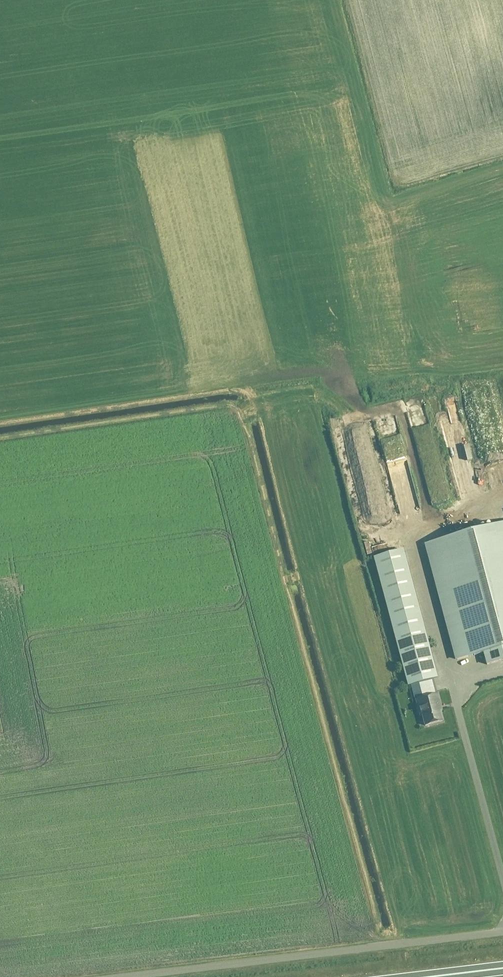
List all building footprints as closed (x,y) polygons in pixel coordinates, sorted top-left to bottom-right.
[(410,411),(412,422),(419,421),(416,409),(410,411)] [(379,427),(387,427),(387,413),(378,414),(379,427)] [(350,436),(353,450),(370,447),(367,432),(350,436)] [(395,470),(390,472),(392,476),(403,472),(402,467),(395,469),(395,470)] [(426,545),(457,660),(484,653),(487,665),(502,661),(502,524),(426,545)] [(403,551),(374,559),(409,686),(438,678),(403,551)] [(440,706),(437,694),(427,697),(428,698),(422,700),(422,699),(416,700),(420,716),(424,715),(427,725),(425,726),(442,722),(438,706),(440,706)]
